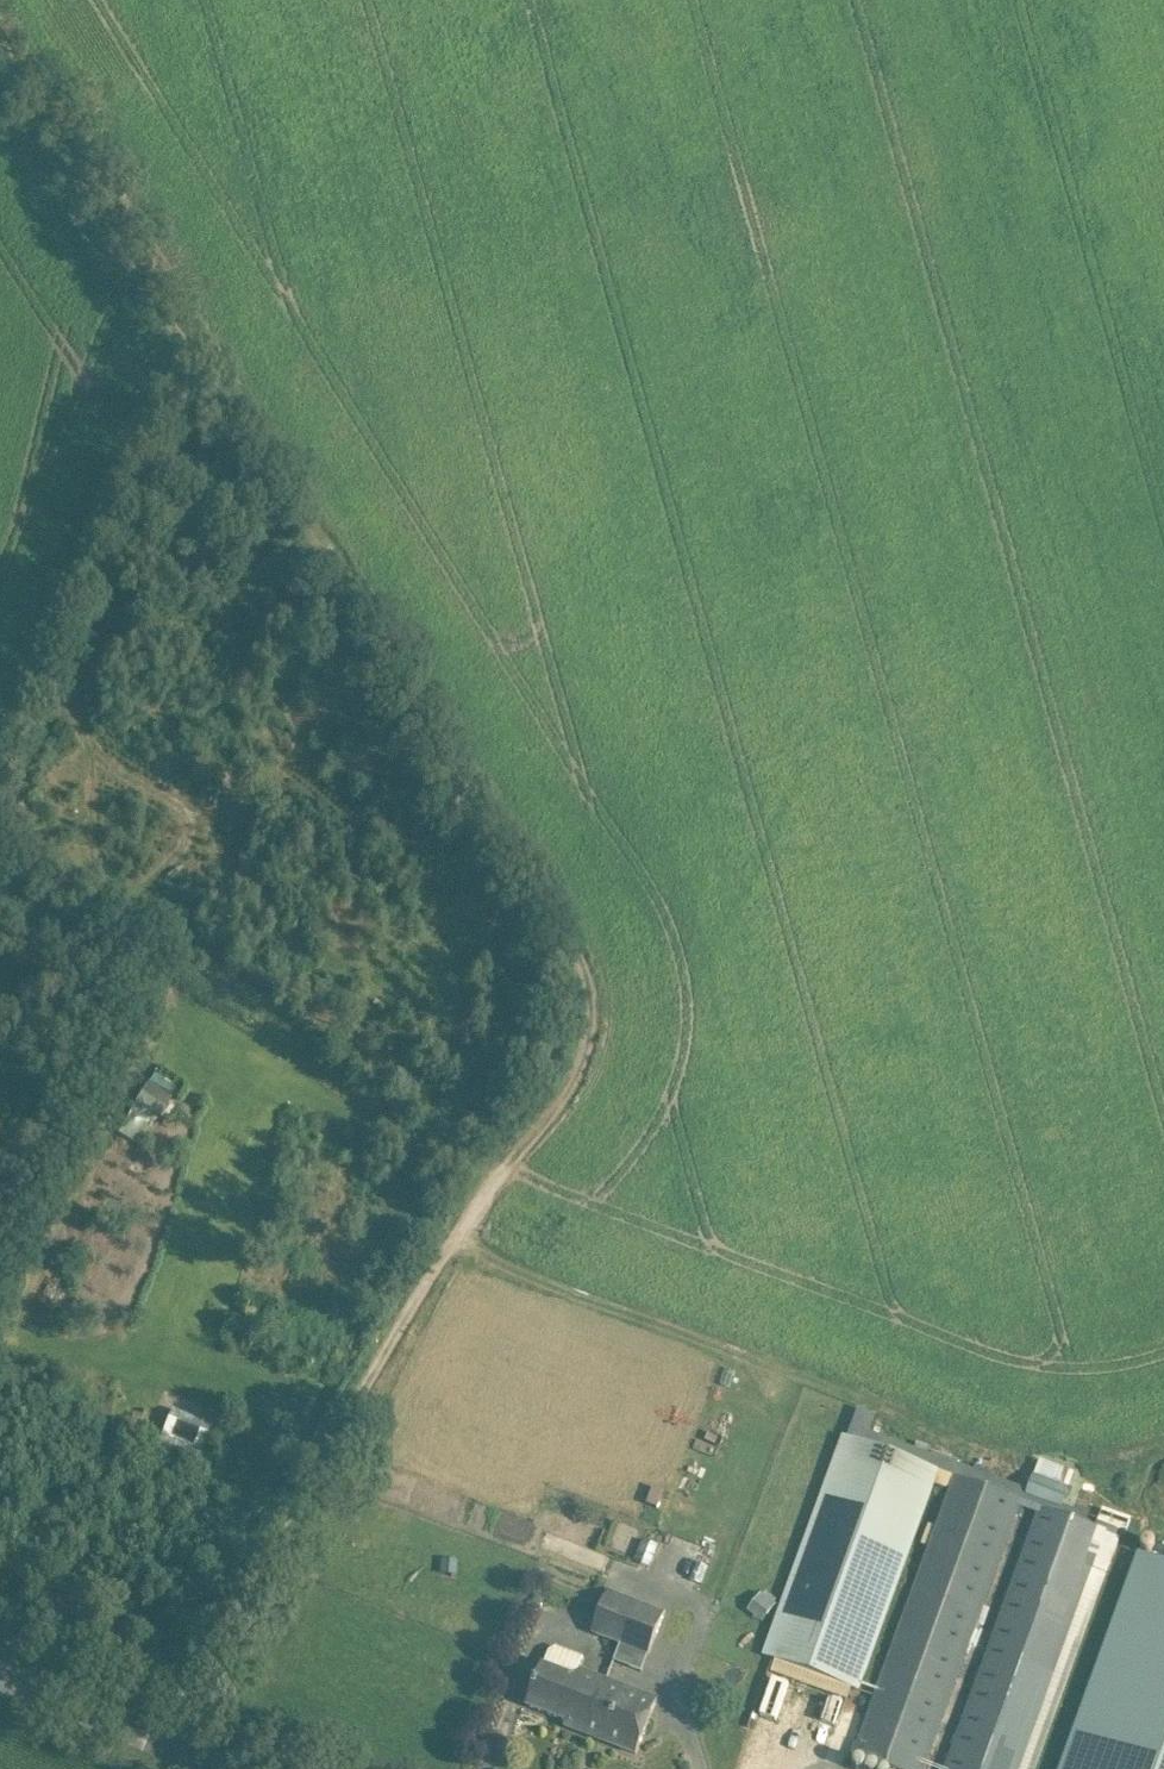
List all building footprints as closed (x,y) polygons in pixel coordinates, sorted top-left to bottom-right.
[(1104,1517),(1065,1505),(1075,1474),(1041,1460),(1029,1490),(928,1452),(928,1450),(918,1445),(917,1448),(872,1432),(877,1417),(858,1410),(847,1438),(845,1437),(765,1657),(858,1691),(938,1471),(956,1478),(855,1755),(893,1768),(922,1768),(1020,1501),(1042,1509),(948,1768),(1038,1768),(1126,1525),(1104,1517)] [(202,1451),(211,1429),(171,1413),(162,1435),(202,1451)] [(1061,1768),(1163,1768),(1163,1563),(1139,1554),(1061,1768)] [(442,1559),(441,1574),(457,1576),(458,1561),(442,1559)] [(621,1644),(637,1603),(608,1592),(593,1633),(621,1644)] [(761,1593),(748,1611),(763,1622),(776,1604),(761,1593)] [(637,1603),(621,1644),(649,1655),(665,1614),(637,1603)] [(579,1670),(584,1658),(558,1648),(551,1652),(546,1666),(542,1665),(526,1706),(567,1722),(565,1727),(584,1735),(637,1755),(645,1732),(658,1700),(606,1680),(579,1670)]
